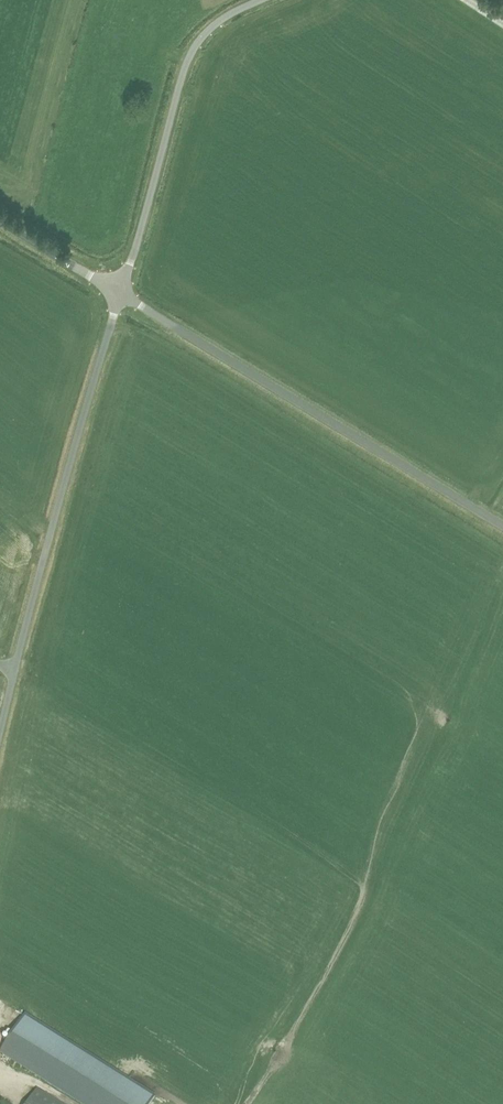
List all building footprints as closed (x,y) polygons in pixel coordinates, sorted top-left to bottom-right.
[(155,1097),(26,1016),(2,1054),(82,1103),(150,1103),(155,1097)] [(37,1089),(28,1103),(62,1103),(37,1089)]
